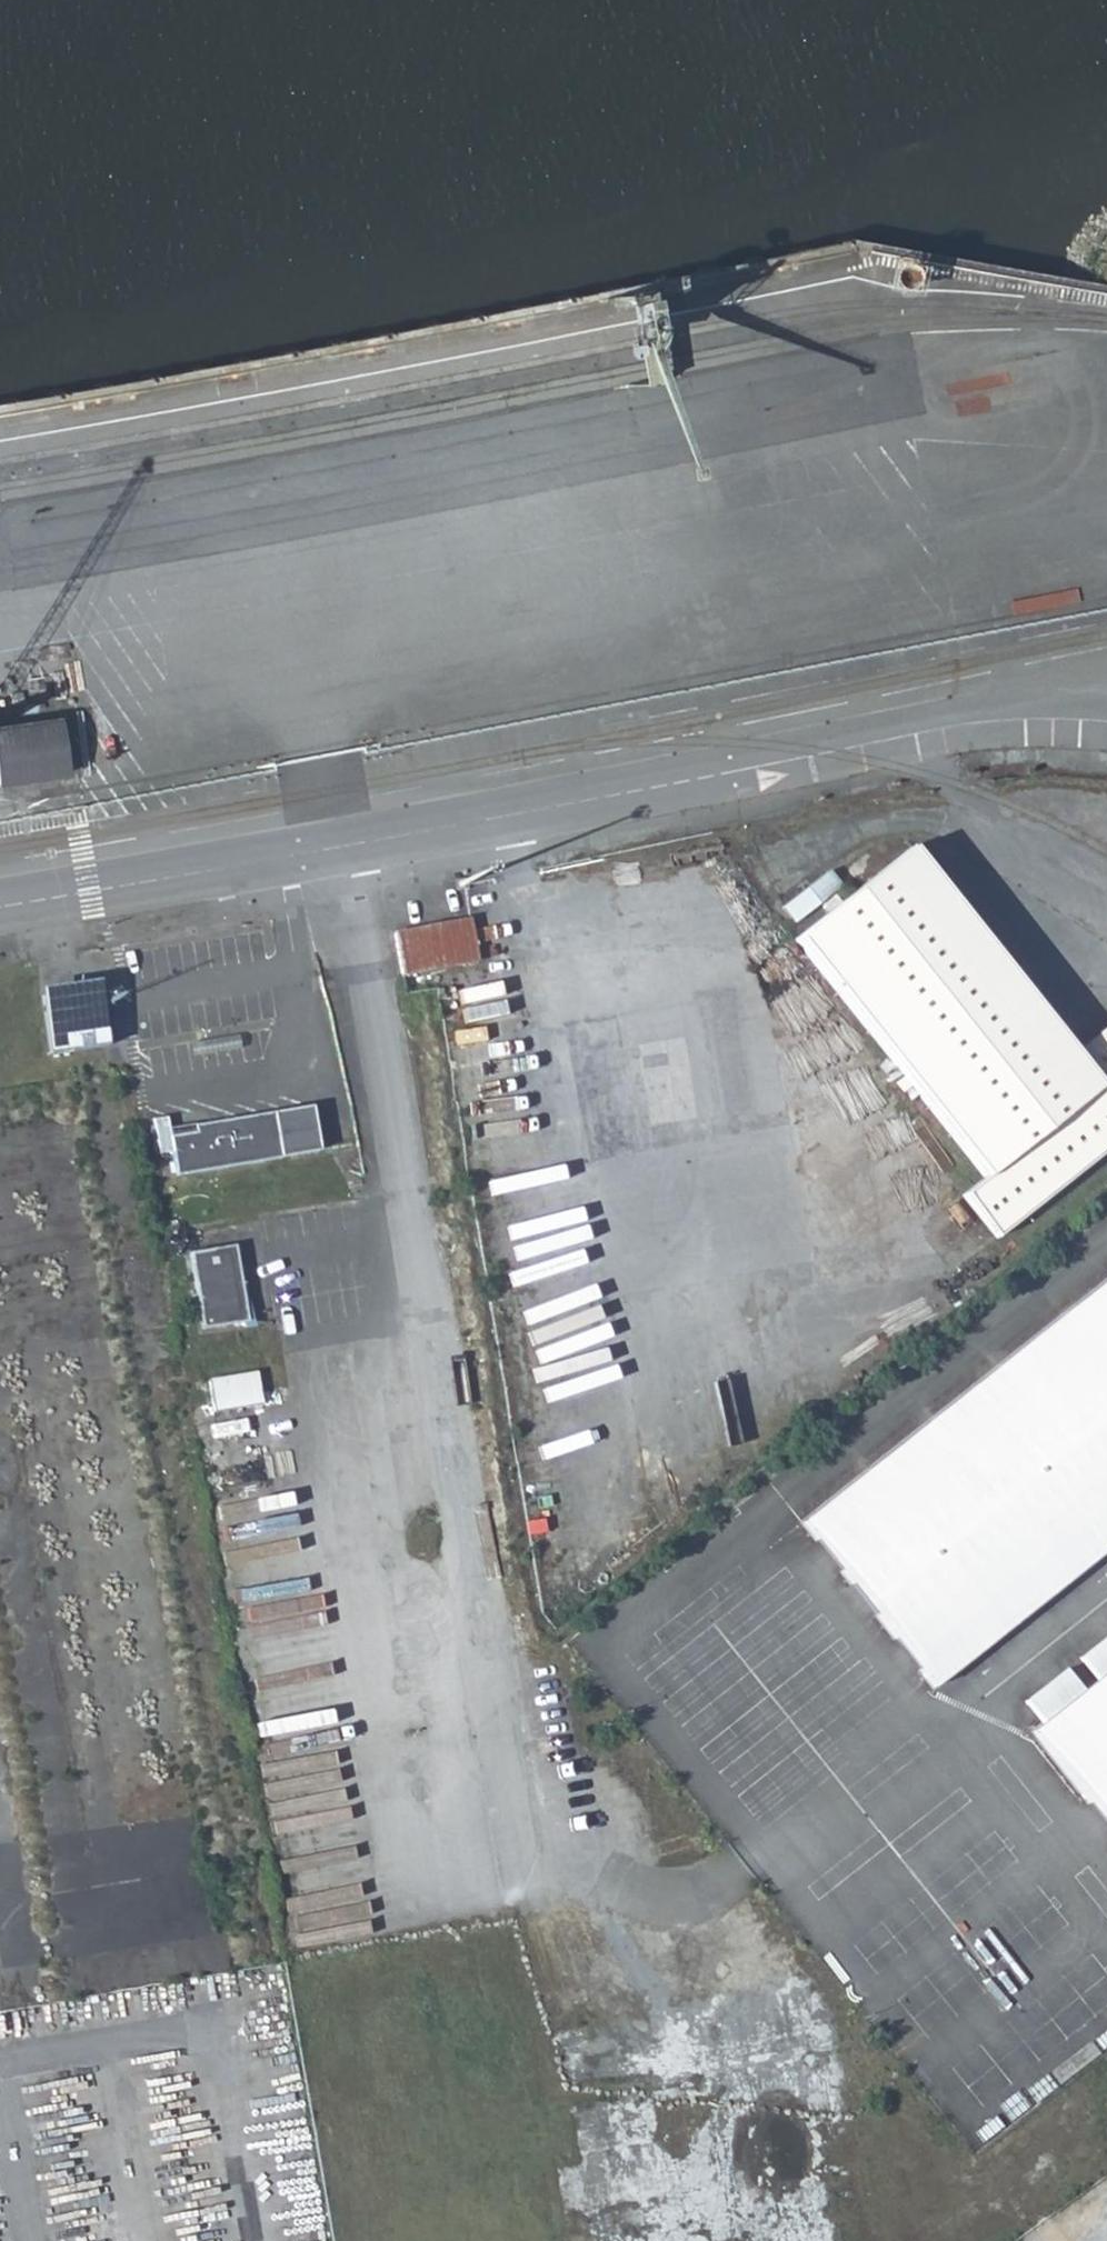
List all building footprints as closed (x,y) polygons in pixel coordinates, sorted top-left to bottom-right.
[(61,722),(0,729),(0,786),(67,777),(61,722)] [(1079,1053),(912,850),(798,941),(990,1175),(969,1191),(1004,1234),(1106,1152),(1106,1030),(1079,1053)] [(816,884),(786,903),(795,919),(826,900),(816,884)] [(396,934),(403,979),(478,966),(469,921),(396,934)] [(88,1033),(82,994),(41,1000),(49,1058),(103,1051),(100,1031),(88,1033)] [(203,1124),(177,1128),(184,1167),(290,1149),(289,1149),(326,1143),(318,1099),(282,1105),(282,1104),(202,1117),(203,1124)] [(202,1117),(176,1121),(177,1128),(203,1124),(202,1117)] [(241,1242),(196,1249),(208,1326),(253,1319),(241,1242)] [(813,1513),(944,1678),(955,1669),(1106,1548),(1106,1280),(813,1513)] [(216,1408),(263,1400),(258,1369),(211,1377),(216,1408)] [(1046,1724),(1106,1803),(1106,1676),(1046,1724)]
